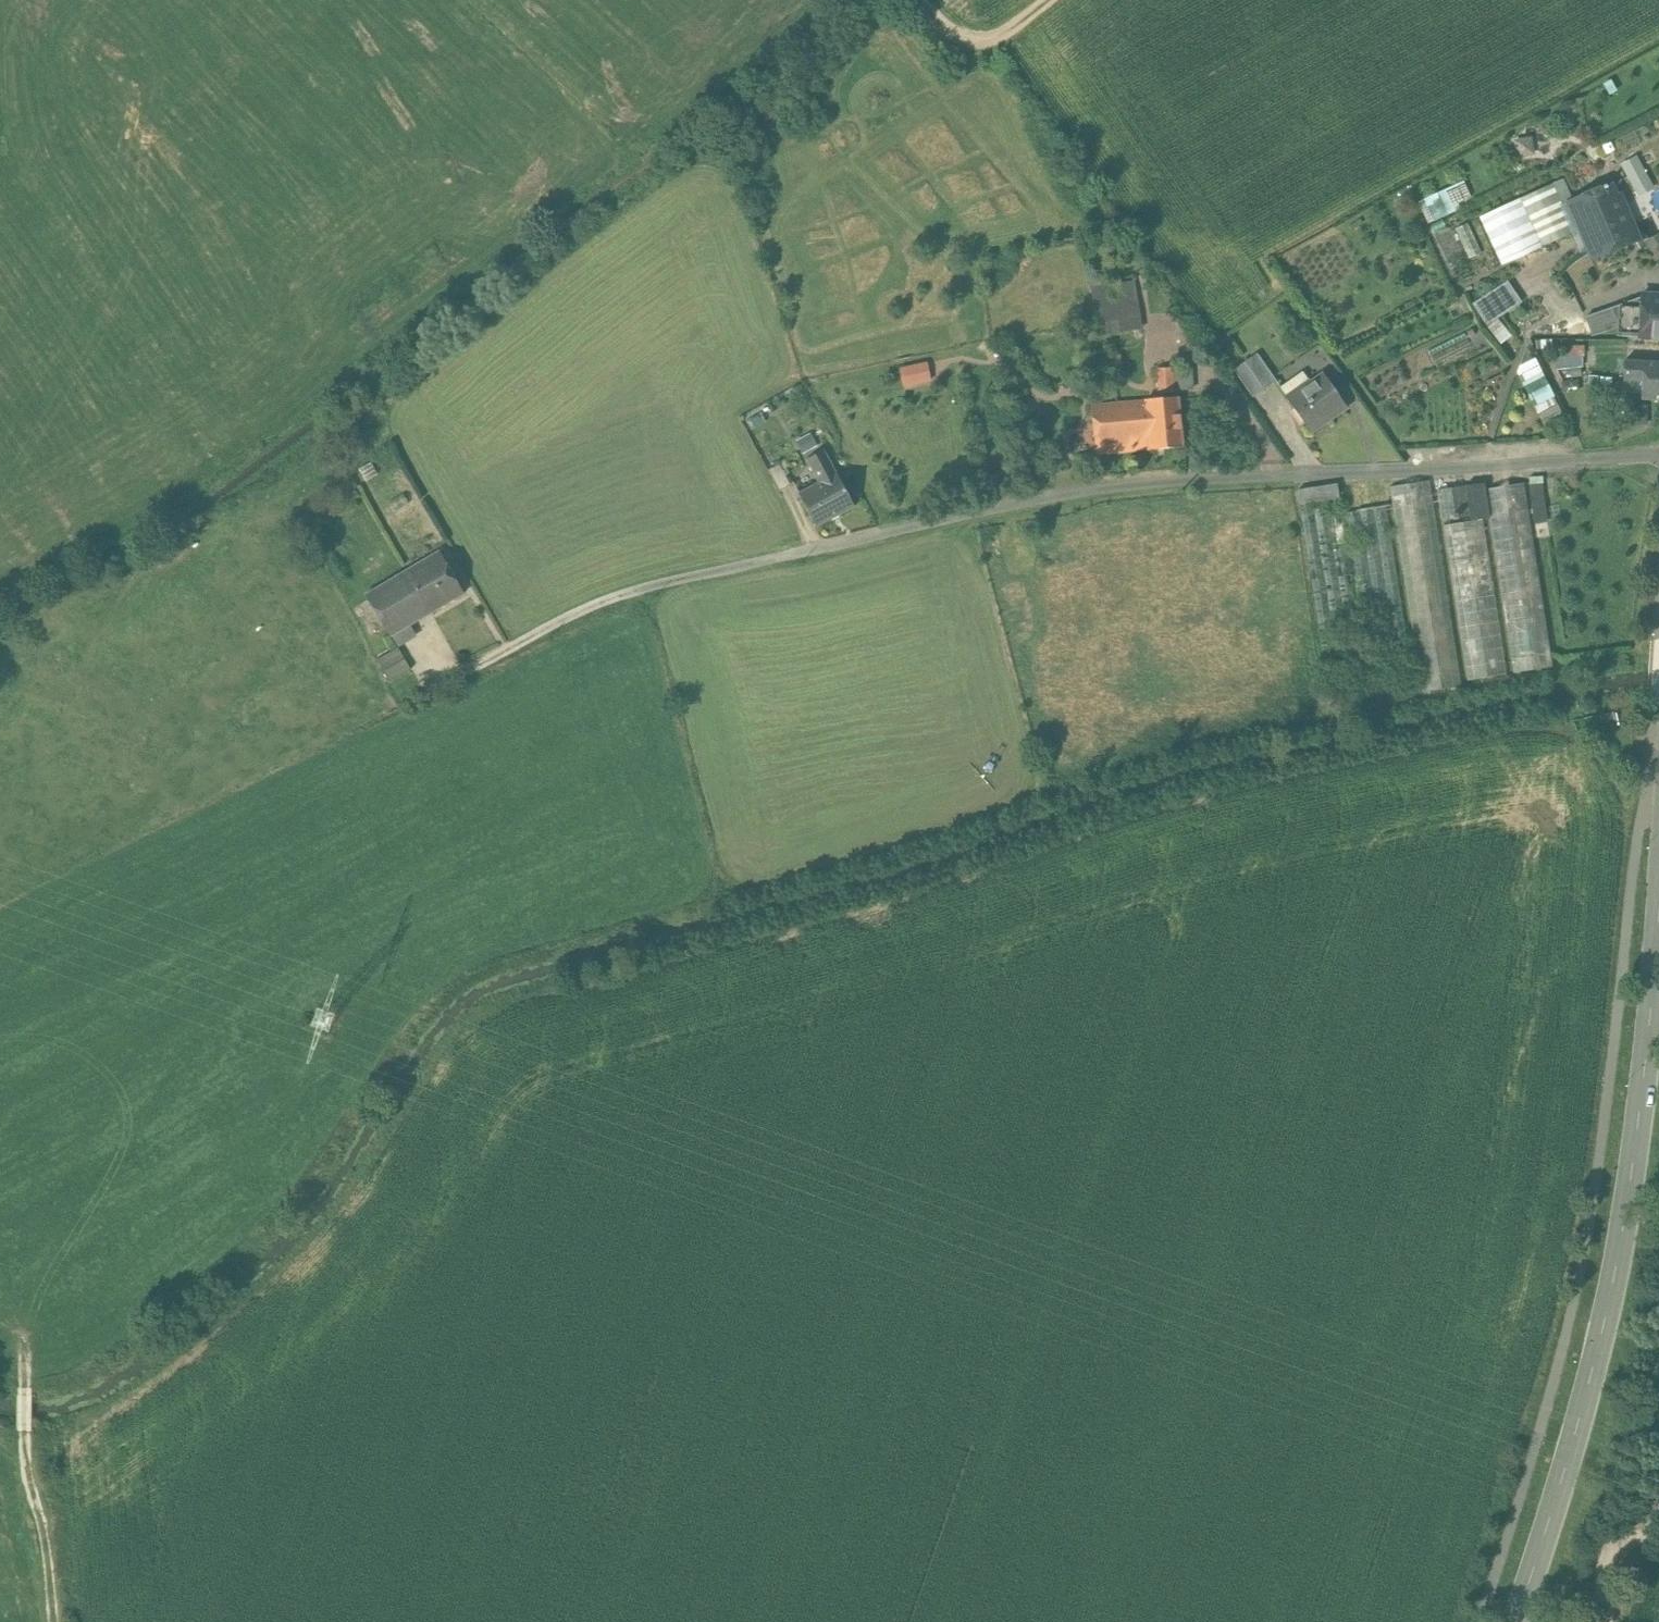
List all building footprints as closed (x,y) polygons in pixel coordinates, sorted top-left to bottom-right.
[(1654,187),(1637,155),(1622,163),(1639,195),(1654,187)] [(1564,178),(1552,184),(1562,206),(1570,202),(1574,201),(1564,178)] [(1465,179),(1419,201),(1429,223),(1463,207),(1460,201),(1473,195),(1465,179)] [(1552,184),(1519,199),(1542,247),(1574,232),(1562,206),(1552,184)] [(1574,201),(1570,202),(1593,257),(1637,239),(1623,206),(1621,207),(1615,194),(1612,195),(1608,186),(1606,187),(1606,186),(1603,187),(1604,188),(1574,201)] [(1519,199),(1480,217),(1502,265),(1542,247),(1519,199)] [(1468,222),(1456,228),(1469,257),(1482,251),(1468,222)] [(1135,278),(1090,283),(1096,333),(1141,327),(1135,278)] [(1509,279),(1474,303),(1488,324),(1493,321),(1499,317),(1524,300),(1509,279)] [(1642,294),(1642,298),(1640,337),(1658,338),(1658,295),(1642,294)] [(1642,298),(1612,309),(1620,326),(1620,336),(1640,337),(1642,298)] [(1612,309),(1585,318),(1591,335),(1620,326),(1612,309)] [(1512,335),(1499,317),(1493,321),(1488,326),(1501,343),(1512,335)] [(1585,355),(1585,345),(1565,345),(1565,355),(1557,355),(1557,367),(1584,367),(1584,355),(1585,355)] [(1257,353),(1246,362),(1265,389),(1277,381),(1257,353)] [(1565,417),(1534,357),(1515,367),(1546,426),(1565,417)] [(1641,394),(1643,361),(1624,360),(1623,394),(1641,394)] [(933,383),(928,361),(899,368),(905,390),(933,383)] [(1643,361),(1641,394),(1641,399),(1658,400),(1658,362),(1643,361)] [(1265,389),(1246,362),(1234,370),(1253,397),(1265,389)] [(1324,375),(1311,383),(1303,372),(1280,388),(1310,431),(1346,407),(1324,375)] [(1179,397),(1145,400),(1145,401),(1150,448),(1150,449),(1183,446),(1179,397)] [(1145,401),(1094,406),(1099,453),(1150,448),(1145,401)] [(803,452),(817,445),(811,434),(797,441),(803,452)] [(822,481),(799,493),(817,526),(855,506),(837,473),(824,450),(807,459),(814,472),(816,470),(822,481)] [(1530,497),(1546,497),(1544,476),(1530,476),(1530,497)] [(1430,479),(1390,486),(1422,692),(1462,685),(1430,479)] [(1524,482),(1484,489),(1488,518),(1513,673),(1553,667),(1524,482)] [(1483,483),(1466,485),(1470,516),(1471,521),(1483,519),(1488,518),(1484,489),(1483,483)] [(1338,484),(1298,490),(1300,504),(1340,498),(1338,484)] [(1466,485),(1438,489),(1442,521),(1470,516),(1466,485)] [(1340,498),(1300,504),(1332,708),(1371,702),(1340,498)] [(1357,510),(1347,512),(1376,701),(1416,695),(1386,505),(1357,510)] [(1471,521),(1443,525),(1467,680),(1507,674),(1483,519),(1471,521)] [(440,552),(408,570),(432,612),(464,593),(440,552)] [(432,612),(408,570),(367,595),(391,636),(392,635),(411,625),(432,612)] [(392,635),(398,647),(417,636),(411,625),(392,635)] [(398,647),(377,659),(390,682),(411,669),(398,647)]
